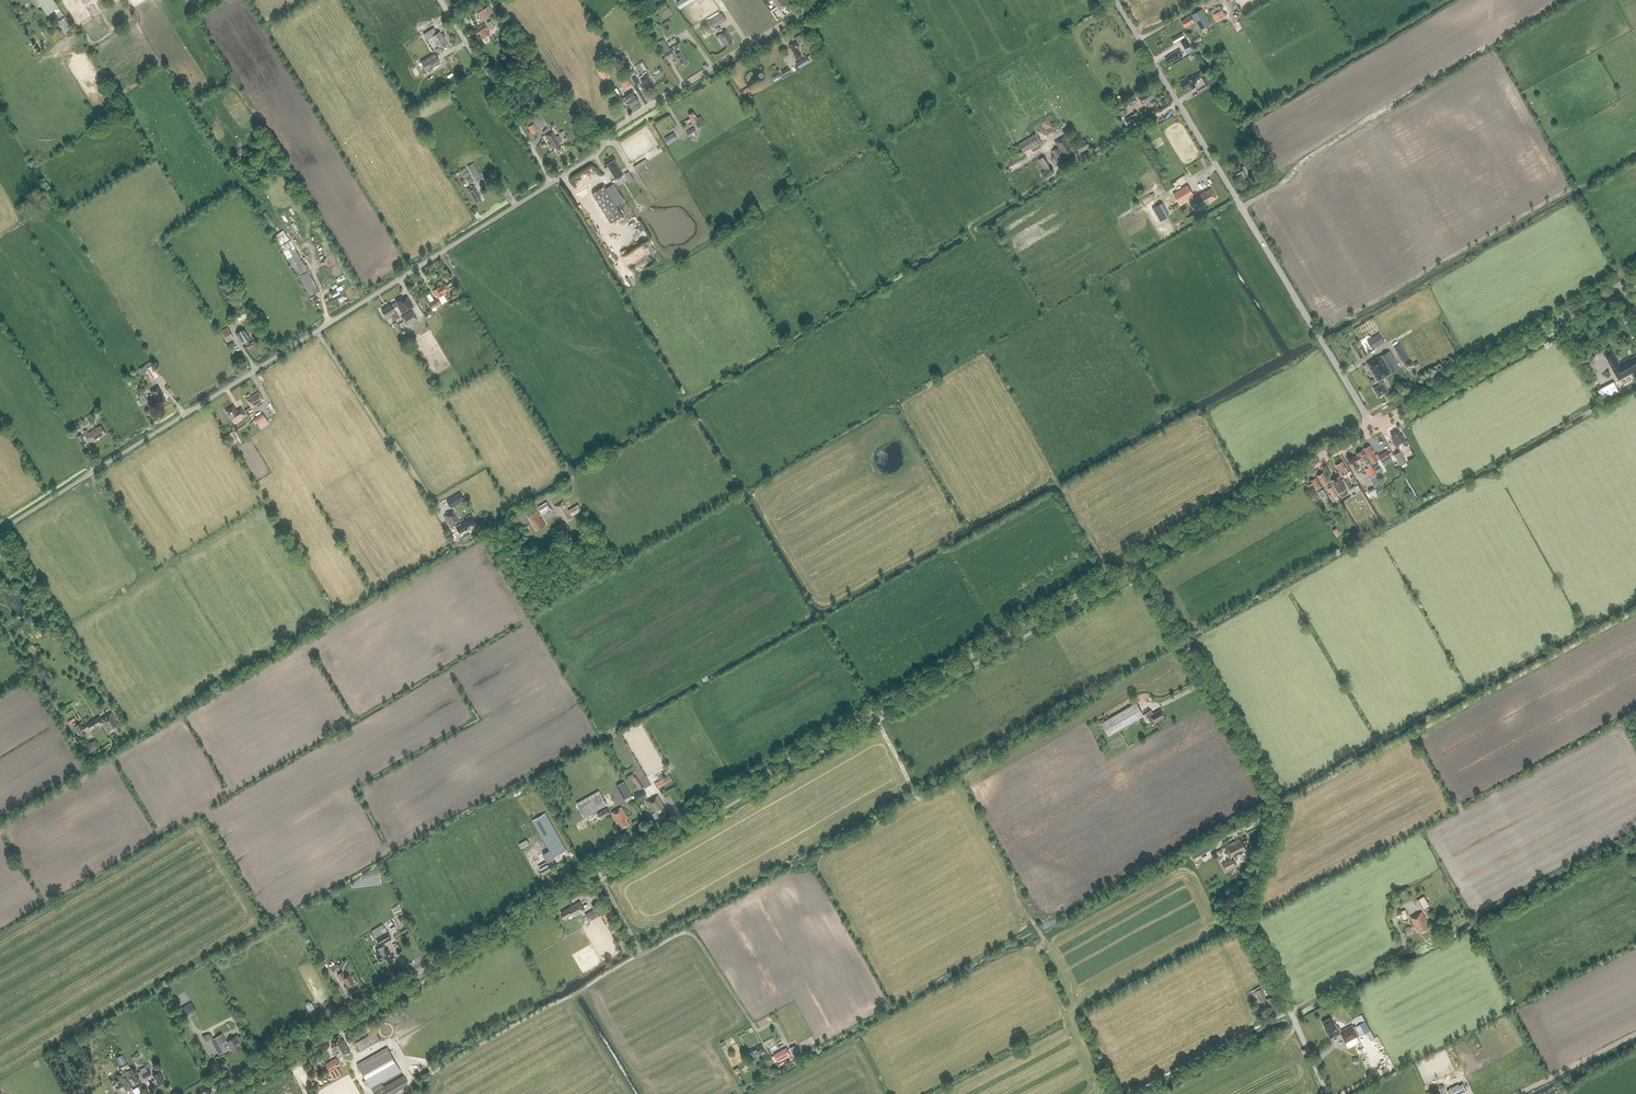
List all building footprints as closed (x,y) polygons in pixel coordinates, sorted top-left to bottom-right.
[(46,16),(58,8),(53,0),(36,0),(46,16)] [(680,9),(694,0),(681,0),(676,3),(680,9)] [(786,5),(783,1),(784,0),(772,0),(777,6),(780,10),(786,5)] [(491,20),(487,22),(486,20),(490,17),(488,15),(493,12),(489,5),(478,12),(482,19),(483,19),(485,22),(477,27),(478,28),(474,31),(477,35),(480,33),(483,38),(490,34),(487,30),(488,29),(488,28),(490,27),(491,29),(494,26),(491,20)] [(1201,9),(1191,15),(1200,30),(1210,24),(1201,9)] [(1221,9),(1212,15),(1215,21),(1225,16),(1221,9)] [(722,13),(707,21),(712,28),(726,20),(722,13)] [(1190,15),(1185,18),(1185,19),(1181,21),(1184,27),(1187,26),(1187,25),(1188,24),(1189,25),(1190,27),(1191,28),(1192,29),(1193,29),(1195,28),(1195,27),(1195,26),(1195,25),(1193,23),(1193,22),(1190,15)] [(72,28),(65,17),(59,21),(66,32),(72,28)] [(731,41),(732,40),(726,30),(719,34),(726,45),(727,44),(728,46),(732,43),(731,41)] [(432,31),(423,37),(425,40),(432,36),(439,48),(447,43),(440,31),(434,35),(432,31)] [(1174,43),(1184,37),(1182,33),(1172,39),(1174,43)] [(1194,44),(1202,40),(1199,36),(1192,41),(1194,44)] [(671,50),(663,39),(657,42),(666,59),(673,54),(671,50)] [(1190,45),(1186,39),(1180,42),(1185,49),(1190,45)] [(803,56),(798,48),(799,47),(796,42),(793,43),(789,46),(790,47),(789,48),(796,60),(803,56)] [(681,49),(678,51),(677,50),(674,51),(675,53),(674,53),(680,63),(681,63),(683,66),(688,63),(686,61),(688,60),(681,49)] [(1180,49),(1168,56),(1169,56),(1166,58),(1168,63),(1172,61),(1172,62),(1183,55),(1180,49)] [(420,62),(426,71),(440,63),(435,53),(420,62)] [(624,54),(618,58),(623,66),(629,63),(624,54)] [(809,62),(807,57),(796,64),(799,68),(809,62)] [(630,65),(625,68),(629,75),(627,76),(630,79),(632,78),(635,84),(639,82),(635,75),(636,75),(630,65)] [(791,73),(788,67),(781,72),(784,77),(791,73)] [(649,76),(647,73),(646,71),(642,74),(643,75),(644,78),(641,80),(646,89),(653,85),(648,76),(649,76)] [(1200,76),(1203,75),(1201,71),(1198,73),(1190,78),(1190,77),(1184,81),(1184,82),(1181,84),(1184,89),(1188,87),(1188,88),(1191,86),(1192,88),(1195,86),(1194,84),(1193,83),(1201,78),(1200,76)] [(1212,82),(1208,75),(1202,79),(1206,86),(1212,82)] [(627,76),(621,80),(626,88),(632,85),(627,76)] [(1150,99),(1154,97),(1150,91),(1145,94),(1138,98),(1142,104),(1150,99)] [(638,101),(635,96),(633,92),(627,96),(630,99),(627,101),(630,106),(638,101)] [(579,120),(573,112),(569,115),(574,123),(579,120)] [(697,118),(693,112),(688,114),(691,118),(690,118),(692,123),(696,120),(698,122),(696,124),(698,128),(705,123),(700,116),(697,118)] [(1139,119),(1136,113),(1125,119),(1128,125),(1139,119)] [(693,128),(686,132),(688,136),(696,131),(693,128)] [(549,133),(545,135),(549,142),(548,143),(549,146),(551,145),(553,148),(554,147),(556,150),(560,147),(559,145),(562,143),(558,136),(556,137),(553,132),(552,131),(549,133)] [(668,144),(677,139),(675,135),(672,137),(671,134),(665,138),(668,144)] [(1039,145),(1038,143),(1034,135),(1018,143),(1023,151),(1030,147),(1031,150),(1039,145)] [(1080,152),(1090,147),(1085,139),(1071,148),(1064,136),(1055,141),(1058,147),(1051,151),(1060,164),(1066,160),(1066,159),(1079,151),(1080,152)] [(271,160),(275,158),(277,156),(268,140),(260,144),(266,155),(265,156),(267,159),(270,158),(271,160)] [(241,166),(254,160),(252,156),(245,159),(245,158),(243,159),(243,160),(238,162),(241,166)] [(1039,159),(1045,171),(1051,167),(1044,156),(1039,159)] [(613,157),(604,162),(607,167),(608,166),(615,179),(623,175),(615,162),(615,161),(613,157)] [(1247,171),(1257,165),(1253,159),(1244,166),(1241,167),(1234,172),(1237,176),(1239,175),(1242,179),(1247,176),(1247,175),(1249,174),(1247,171)] [(645,160),(634,168),(636,170),(647,163),(645,160)] [(477,181),(482,178),(473,163),(468,166),(477,181)] [(628,172),(624,174),(630,182),(634,180),(628,172)] [(604,186),(592,193),(611,223),(623,216),(616,205),(623,201),(613,184),(606,189),(604,186)] [(476,203),(481,200),(479,196),(480,195),(474,185),(467,189),(474,200),(476,203)] [(1204,191),(1194,197),(1193,195),(1187,185),(1173,194),(1179,203),(1189,197),(1195,207),(1196,206),(1198,210),(1210,203),(1209,202),(1216,198),(1211,189),(1205,192),(1204,191)] [(1161,204),(1152,209),(1158,218),(1159,220),(1168,215),(1167,213),(1161,204)] [(268,210),(263,213),(272,228),(277,224),(268,210)] [(280,245),(289,239),(283,230),(274,236),(280,245)] [(301,260),(296,251),(290,240),(280,246),(286,256),(291,265),(292,265),(309,296),(319,291),(302,260),(301,260)] [(448,292),(448,291),(447,290),(448,289),(445,284),(439,287),(438,287),(433,290),(437,297),(438,297),(442,304),(447,300),(445,298),(446,297),(447,297),(447,296),(448,294),(448,293),(448,292)] [(343,288),(341,285),(329,291),(332,298),(330,298),(333,303),(338,300),(339,302),(347,298),(343,290),(340,292),(339,290),(343,288)] [(442,304),(438,298),(434,300),(430,293),(426,296),(430,302),(428,303),(433,311),(436,309),(441,305),(440,305),(442,304)] [(402,314),(413,307),(407,296),(403,299),(402,296),(395,300),(396,302),(391,305),(390,304),(387,306),(387,307),(382,310),(385,316),(394,311),(393,309),(397,306),(402,314)] [(240,322),(252,316),(249,311),(237,318),(240,322)] [(411,324),(417,320),(412,311),(401,317),(407,326),(411,323),(411,324)] [(397,333),(401,331),(396,322),(392,324),(397,333)] [(228,342),(234,339),(227,327),(221,330),(228,342)] [(245,349),(254,344),(249,336),(244,328),(236,333),(241,342),(245,349)] [(1379,334),(1368,341),(1372,349),(1384,342),(1379,334)] [(1404,362),(1409,359),(1400,344),(1395,348),(1404,362)] [(1630,359),(1629,358),(1619,363),(1611,349),(1604,354),(1619,381),(1635,371),(1635,355),(1630,359)] [(1367,364),(1376,379),(1379,377),(1382,383),(1384,382),(1382,378),(1400,368),(1389,351),(1367,364)] [(1415,364),(1410,366),(1414,375),(1419,372),(1415,364)] [(159,376),(153,366),(147,369),(154,379),(159,376)] [(1382,383),(1379,377),(1376,379),(1377,381),(1380,384),(1373,388),(1373,389),(1378,397),(1387,392),(1382,383)] [(1597,391),(1601,399),(1618,391),(1614,382),(1597,391)] [(162,403),(166,401),(162,395),(163,394),(158,386),(150,391),(151,394),(155,400),(157,403),(160,401),(162,403)] [(148,401),(145,396),(142,392),(138,395),(140,399),(138,400),(141,405),(148,401)] [(264,400),(259,392),(247,400),(251,407),(264,400)] [(245,415),(241,408),(236,411),(233,406),(225,410),(227,413),(227,414),(232,422),(240,417),(240,418),(245,415)] [(269,424),(266,420),(262,414),(254,419),(258,425),(261,429),(269,424)] [(75,431),(80,427),(77,422),(72,425),(75,431)] [(93,441),(105,433),(101,426),(88,433),(87,430),(83,432),(87,438),(90,436),(93,441)] [(1396,446),(1403,443),(1405,446),(1409,444),(1407,440),(1406,441),(1402,434),(1401,435),(1398,429),(1390,434),(1393,439),(1392,440),(1396,446)] [(230,441),(231,444),(238,440),(233,432),(226,435),(230,441)] [(1377,459),(1380,458),(1379,456),(1378,454),(1375,455),(1374,453),(1373,453),(1374,452),(1373,451),(1372,451),(1369,446),(1364,448),(1368,456),(1371,461),(1372,462),(1377,459)] [(1364,460),(1367,465),(1370,463),(1369,463),(1367,458),(1366,458),(1362,450),(1356,453),(1357,455),(1353,457),(1357,463),(1364,459),(1364,460)] [(1382,462),(1390,457),(1387,451),(1379,456),(1380,458),(1382,462)] [(1400,465),(1402,467),(1407,464),(1400,451),(1394,455),(1400,465)] [(1342,475),(1348,472),(1342,461),(1336,465),(1342,475)] [(1368,468),(1366,469),(1370,477),(1376,474),(1373,470),(1371,466),(1368,468)] [(1378,477),(1384,473),(1379,466),(1374,469),(1378,477)] [(1323,486),(1329,483),(1323,473),(1317,476),(1323,486)] [(1376,474),(1370,477),(1371,478),(1371,479),(1376,487),(1381,484),(1376,474)] [(1341,497),(1348,493),(1339,476),(1332,481),(1341,497)] [(1316,477),(1310,480),(1310,481),(1306,483),(1308,487),(1312,484),(1316,490),(1317,489),(1318,491),(1317,491),(1321,498),(1322,498),(1326,495),(1326,496),(1326,495),(1322,489),(1321,487),(1316,477)] [(1385,490),(1381,484),(1376,487),(1369,491),(1372,497),(1385,490)] [(1409,498),(1414,494),(1411,489),(1406,492),(1409,498)] [(460,493),(448,501),(451,506),(464,499),(460,493)] [(572,515),(581,510),(578,505),(568,510),(563,501),(555,506),(559,514),(560,513),(561,514),(564,520),(565,519),(566,521),(570,518),(569,515),(571,514),(572,515)] [(439,513),(449,507),(446,502),(436,508),(439,513)] [(453,511),(444,516),(451,528),(452,527),(453,529),(457,526),(455,523),(459,521),(453,511)] [(531,515),(539,529),(545,525),(537,512),(531,515)] [(560,536),(570,530),(565,523),(563,524),(565,527),(558,532),(560,536)] [(1337,536),(1341,533),(1336,527),(1333,530),(1337,536)] [(1108,736),(1144,716),(1136,703),(1101,723),(1108,736)] [(1155,722),(1164,717),(1160,710),(1153,714),(1151,710),(1144,714),(1147,718),(1148,718),(1151,723),(1153,724),(1155,723),(1155,722)] [(89,731),(102,723),(109,733),(115,730),(117,733),(121,730),(118,724),(112,713),(108,715),(107,715),(101,719),(99,716),(82,726),(80,723),(74,726),(80,736),(86,733),(85,731),(88,729),(89,731)] [(657,788),(672,779),(670,775),(654,783),(657,788)] [(634,777),(631,779),(635,786),(640,783),(636,776),(634,777)] [(637,799),(646,794),(643,788),(634,793),(637,799)] [(626,789),(620,792),(627,804),(633,801),(626,789)] [(606,805),(601,796),(599,791),(576,803),(584,817),(606,805)] [(660,813),(666,810),(658,795),(648,800),(648,799),(647,800),(647,801),(646,802),(652,813),(654,816),(649,818),(651,823),(658,819),(658,821),(663,818),(660,813)] [(622,829),(630,824),(626,818),(627,818),(621,807),(611,813),(617,823),(618,823),(622,829)] [(601,819),(610,814),(607,808),(598,813),(601,819)] [(533,821),(551,852),(545,855),(548,860),(544,862),(545,865),(540,868),(543,874),(552,870),(548,864),(551,862),(555,860),(568,853),(545,814),(533,821)] [(1222,864),(1226,871),(1237,865),(1233,858),(1245,852),(1244,851),(1249,849),(1246,842),(1248,841),(1246,837),(1240,840),(1239,839),(1225,846),(1232,859),(1231,859),(1222,864)] [(1211,843),(1204,846),(1207,852),(1213,848),(1211,843)] [(1193,859),(1200,855),(1197,850),(1190,854),(1193,859)] [(1424,896),(1418,900),(1423,909),(1429,906),(1429,905),(1431,904),(1429,900),(1427,901),(1424,896)] [(579,902),(569,908),(564,911),(565,911),(561,913),(564,918),(568,916),(568,917),(572,914),(573,916),(584,910),(579,902)] [(595,910),(586,915),(589,921),(604,912),(598,902),(592,905),(595,910)] [(1420,933),(1429,929),(1426,923),(1427,923),(1422,911),(1418,913),(1418,912),(1410,916),(1416,928),(1417,928),(1420,933)] [(605,915),(601,917),(605,925),(606,925),(609,923),(605,915)] [(391,939),(387,931),(385,927),(373,934),(380,945),(391,939)] [(388,949),(386,950),(383,945),(375,950),(378,955),(376,956),(380,962),(379,961),(383,959),(385,959),(386,960),(386,959),(388,963),(393,960),(391,957),(392,956),(388,949)] [(340,969),(337,964),(330,968),(333,973),(340,969)] [(347,986),(354,982),(349,975),(345,977),(342,971),(337,974),(341,980),(343,978),(347,986)] [(1261,989),(1253,993),(1254,996),(1256,995),(1260,1003),(1266,1000),(1261,989)] [(1279,1004),(1274,995),(1266,999),(1272,1012),(1274,1011),(1275,1012),(1280,1010),(1277,1005),(1279,1004)] [(191,1002),(178,1009),(183,1017),(189,1014),(196,1010),(191,1002)] [(1331,1017),(1322,1022),(1325,1027),(1324,1028),(1330,1039),(1339,1034),(1341,1034),(1344,1039),(1346,1043),(1358,1037),(1358,1036),(1366,1032),(1370,1041),(1374,1039),(1363,1017),(1354,1022),(1356,1026),(1353,1027),(1352,1025),(1341,1031),(1339,1027),(1337,1026),(1335,1022),(1334,1023),(1331,1017)] [(356,1043),(361,1052),(381,1041),(375,1031),(356,1043)] [(222,1034),(211,1040),(217,1052),(218,1051),(219,1055),(223,1052),(221,1049),(227,1046),(225,1042),(226,1041),(222,1034)] [(338,1058),(350,1052),(343,1040),(342,1041),(339,1035),(330,1040),(333,1046),(331,1046),(338,1057),(325,1064),(329,1070),(341,1063),(338,1058)] [(233,1052),(241,1048),(235,1037),(227,1042),(233,1052)] [(750,1057),(753,1062),(758,1059),(756,1056),(765,1051),(761,1044),(749,1050),(749,1052),(747,1053),(750,1057)] [(795,1045),(789,1048),(794,1056),(799,1053),(795,1045)] [(387,1047),(357,1064),(370,1088),(374,1093),(385,1093),(407,1082),(403,1075),(383,1087),(380,1082),(401,1071),(387,1047)] [(773,1054),(777,1061),(790,1055),(786,1047),(773,1054)] [(122,1054),(116,1057),(120,1065),(126,1062),(122,1054)] [(151,1074),(148,1070),(147,1070),(145,1066),(139,1069),(140,1071),(136,1073),(140,1080),(144,1078),(144,1079),(151,1074)] [(153,1075),(156,1079),(153,1081),(155,1085),(158,1084),(165,1080),(159,1071),(157,1067),(154,1069),(156,1073),(153,1075)] [(336,1067),(329,1071),(331,1075),(339,1071),(336,1067)] [(124,1082),(128,1089),(132,1087),(126,1078),(123,1079),(124,1082)] [(128,1089),(124,1082),(120,1084),(119,1082),(114,1085),(119,1093),(122,1093),(129,1090),(128,1089)] [(1466,1090),(1463,1083),(1458,1086),(1457,1083),(1449,1087),(1451,1092),(1448,1093),(1449,1093),(1458,1093),(1466,1090)]
